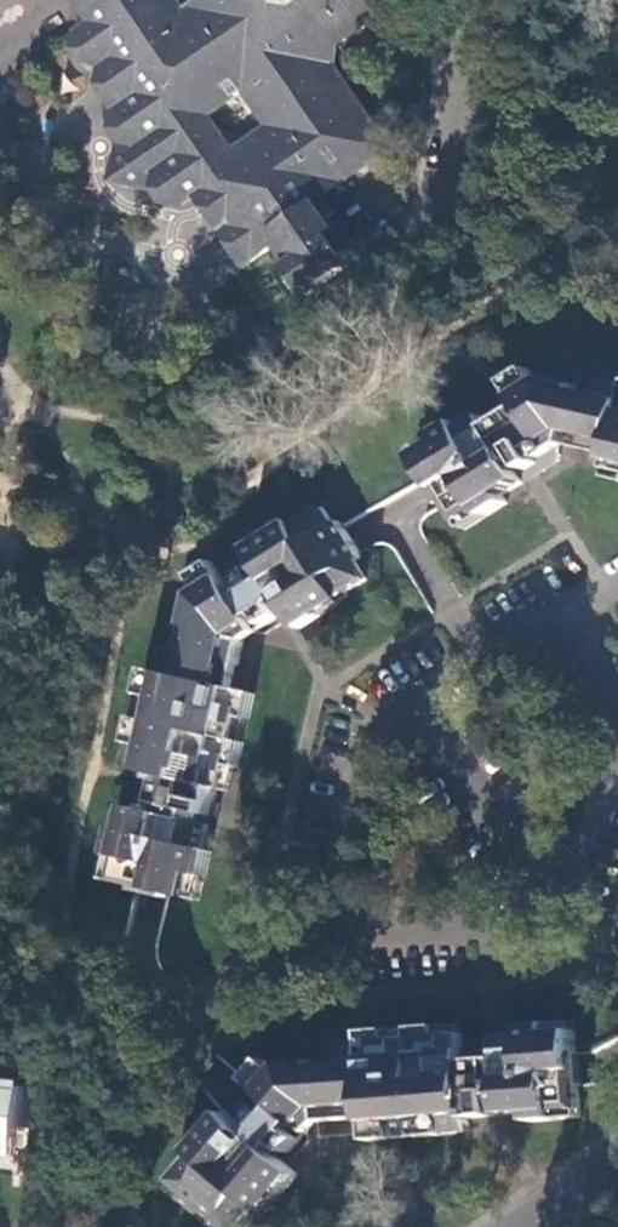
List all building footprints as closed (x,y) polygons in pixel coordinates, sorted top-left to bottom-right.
[(91,24),(79,31),(76,51),(85,65),(103,67),(99,87),(116,112),(112,131),(121,145),(113,186),(154,192),(162,205),(184,208),(208,192),(221,184),(213,172),(226,164),(281,244),(275,248),(277,251),(283,246),(294,262),(287,268),(308,298),(353,267),(333,237),(339,233),(319,205),(327,200),(325,198),(393,150),(334,66),(338,47),(355,35),(388,13),(390,0),(228,0),(185,30),(164,0),(75,0),(91,24)] [(256,261),(275,248),(281,244),(226,164),(213,172),(221,184),(208,192),(256,261)] [(442,490),(463,522),(482,510),(487,518),(511,504),(506,496),(562,462),(564,459),(565,454),(563,450),(560,446),(568,441),(595,447),(596,441),(617,446),(614,467),(617,468),(617,374),(608,372),(602,402),(577,396),(580,385),(547,377),(540,382),(531,368),(508,382),(524,408),(490,428),(484,417),(464,429),(459,422),(437,436),(441,444),(420,456),(442,490)] [(238,599),(215,562),(194,575),(202,590),(194,595),(187,627),(198,630),(193,653),(165,647),(159,672),(153,671),(147,696),(154,697),(148,722),(141,721),(136,744),(146,747),(141,770),(159,774),(150,811),(136,808),(131,829),(124,828),(118,853),(125,855),(119,880),(157,889),(195,897),(201,873),(210,875),(216,849),(207,847),(221,788),(229,790),(234,766),(242,768),(247,743),(238,742),(244,718),(252,720),(258,694),(229,687),(234,662),(241,663),(249,630),(256,631),(282,616),(275,605),(284,600),(302,629),(324,615),(320,608),(340,595),(343,599),(371,580),(360,564),(366,560),(353,540),(342,522),(337,526),(325,509),(296,527),(298,530),(279,541),(274,535),(252,549),(271,579),(262,585),(253,569),(238,578),(248,593),(238,599)] [(262,1210),(260,1208),(276,1190),(282,1195),(298,1175),(271,1152),(277,1145),(288,1154),(308,1131),(308,1124),(320,1123),(345,1121),(344,1113),(366,1112),(369,1140),(396,1138),(395,1129),(419,1128),(420,1137),(446,1135),(445,1127),(470,1125),(470,1116),(506,1114),(531,1112),(532,1120),(558,1118),(557,1109),(581,1107),(578,1069),(575,1032),(551,1034),(551,1025),(524,1027),(525,1037),(500,1038),(500,1051),(464,1055),(462,1035),(439,1036),(437,1026),(412,1028),(412,1035),(388,1037),(387,1030),(361,1032),(361,1039),(338,1041),(339,1072),(314,1074),(314,1062),(279,1065),(273,1070),(261,1060),(244,1080),(277,1110),(270,1118),(257,1106),(244,1119),(259,1131),(253,1137),(226,1114),(210,1133),(216,1139),(200,1157),(198,1155),(176,1180),(191,1195),(188,1198),(221,1226),(223,1226),(226,1224),(229,1226),(248,1226),(262,1210)] [(35,1132),(40,1080),(0,1075),(0,1150),(15,1151),(17,1131),(35,1132)]
